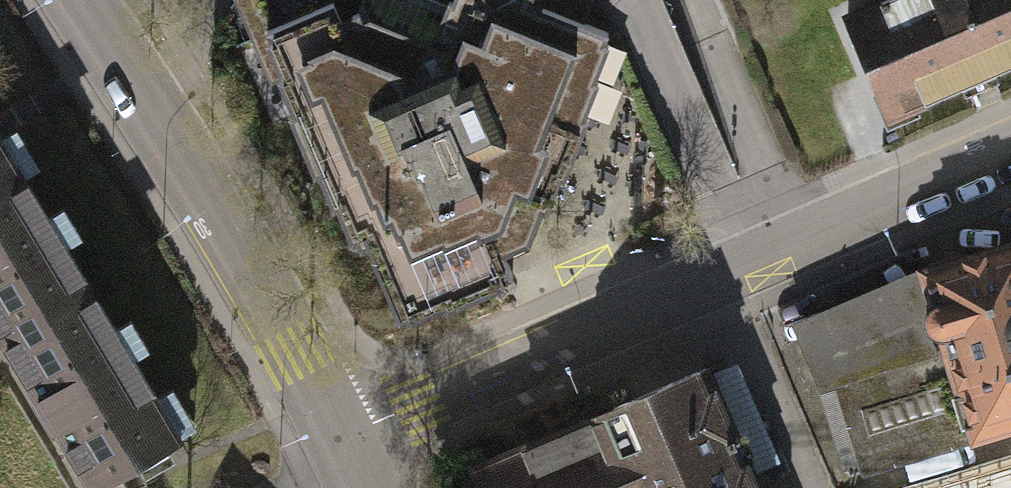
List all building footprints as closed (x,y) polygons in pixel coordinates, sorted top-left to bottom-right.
[(500,277),(510,273),(496,242),(517,234),(522,220),(534,224),(541,206),(545,208),(559,172),(562,174),(585,117),(581,116),(595,80),(591,78),(606,43),(602,41),(606,32),(582,22),(590,0),(410,0),(445,14),(438,31),(462,41),(451,67),(430,76),(419,49),(375,32),(367,35),(358,13),(363,0),(270,0),(281,25),(269,30),(273,39),(269,41),(284,77),(281,78),(295,112),(292,114),(315,170),(319,169),(334,204),(338,202),(353,238),(357,236),(361,245),(367,242),(398,316),(408,312),(409,316),(444,301),(445,304),(502,281),(500,277)] [(849,17),(890,114),(1010,62),(1010,0),(888,0),(849,17)] [(81,287),(0,153),(0,336),(81,287)] [(1010,423),(1010,246),(926,273),(935,301),(926,310),(925,321),(930,331),(938,335),(945,336),(948,345),(975,434),(1010,423)] [(819,385),(838,379),(948,345),(945,336),(938,335),(930,331),(925,321),(926,310),(935,301),(926,273),(923,265),(790,323),(819,385)] [(0,336),(0,353),(82,487),(91,487),(173,439),(81,287),(0,336)] [(865,469),(975,434),(948,345),(838,379),(839,381),(864,463),(865,469)] [(737,361),(708,374),(747,464),(776,452),(737,361)] [(620,487),(757,487),(747,464),(708,374),(705,368),(589,417),(591,422),(620,487)] [(864,463),(839,381),(819,388),(845,469),(864,463)] [(591,422),(475,472),(482,487),(620,487),(591,422)] [(959,487),(1010,487),(1010,477),(1009,472),(959,487)]
